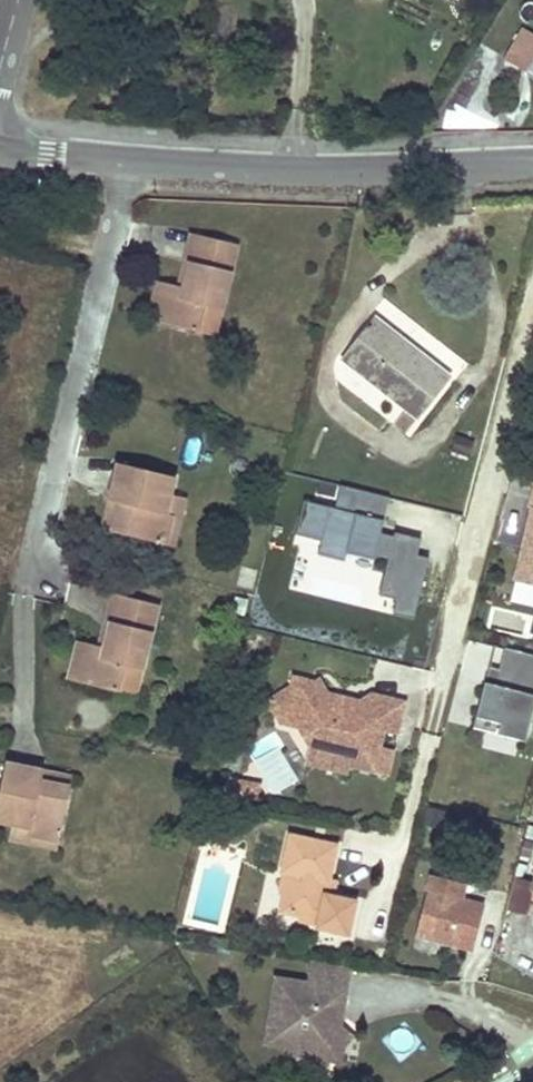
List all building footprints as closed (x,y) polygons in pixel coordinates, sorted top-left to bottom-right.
[(532,54),(532,32),(522,26),(503,58),(524,70),(532,54)] [(160,329),(178,333),(196,337),(201,311),(218,315),(233,248),(191,239),(178,292),(169,290),(160,329)] [(160,329),(169,290),(155,287),(146,326),(160,329)] [(201,311),(196,337),(212,341),(218,315),(201,311)] [(418,419),(434,398),(449,377),(373,318),(341,360),(418,419)] [(171,480),(118,467),(110,503),(122,506),(115,534),(162,546),(169,517),(163,516),(167,495),(171,480)] [(411,576),(421,527),(391,521),(395,500),(309,482),(301,524),(366,538),(357,579),(389,586),(384,610),(399,613),(407,575),(411,576)] [(169,517),(162,546),(176,549),(187,500),(167,495),(163,516),(169,517)] [(509,605),(532,610),(532,496),(509,605)] [(122,506),(110,503),(103,532),(115,534),(122,506)] [(77,688),(94,692),(112,697),(118,671),(141,676),(157,609),(113,599),(100,653),(86,650),(77,688)] [(77,688),(86,650),(73,647),(64,685),(77,688)] [(495,691),(505,654),(495,651),(485,688),(495,691)] [(532,713),(532,661),(505,654),(495,691),(485,688),(474,733),(525,745),(532,713)] [(118,671),(112,697),(135,702),(141,676),(118,671)] [(334,698),(323,695),(316,682),(312,684),(290,678),(287,688),(263,702),(277,726),(297,731),(297,733),(304,745),(307,745),(327,751),(322,769),(343,775),(345,768),(382,777),(388,753),(376,750),(380,734),(393,737),(401,705),(368,697),(345,710),(332,707),(334,698)] [(322,769),(327,751),(307,745),(302,764),(322,769)] [(0,789),(0,820),(6,822),(28,827),(25,835),(54,842),(67,792),(38,785),(40,775),(6,766),(0,789)] [(67,792),(69,782),(40,775),(38,785),(67,792)] [(240,779),(228,777),(224,797),(241,800),(243,787),(240,779)] [(243,787),(241,800),(254,803),(258,783),(240,779),(243,787)] [(2,840),(51,854),(54,842),(25,835),(28,827),(6,822),(2,840)] [(324,899),(335,854),(285,840),(276,875),(286,878),(282,895),(277,912),(296,917),(318,923),(315,935),(344,942),(353,906),(324,899)] [(520,866),(511,904),(527,907),(531,889),(532,890),(532,869),(520,866)] [(286,878),(276,875),(271,892),(282,895),(286,878)] [(475,954),(486,911),(463,905),(467,889),(433,881),(419,941),(475,954)] [(318,923),(296,917),(294,929),(315,935),(318,923)] [(345,979),(311,972),(308,988),(341,995),(345,979)] [(308,988),(274,980),(261,1042),(287,1048),(286,1055),(335,1065),(338,1051),(344,1046),(334,1032),(341,995),(308,988)]
